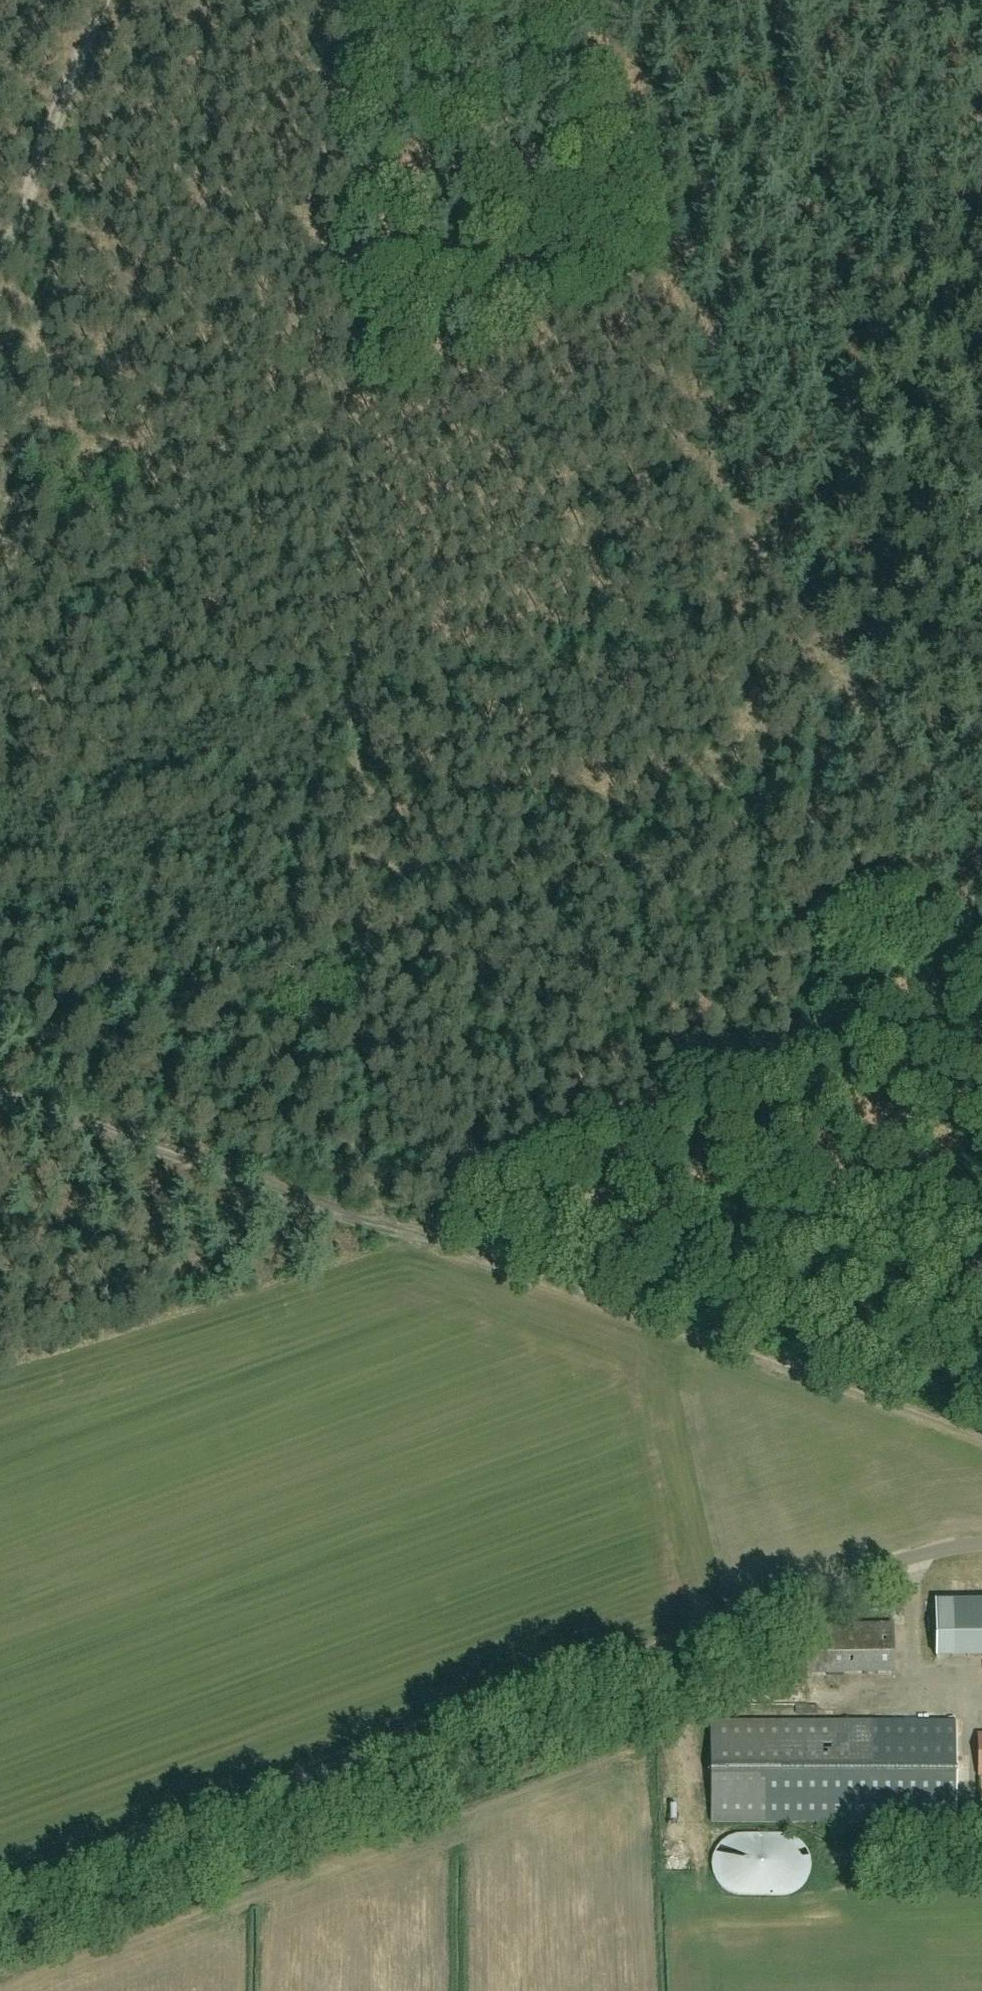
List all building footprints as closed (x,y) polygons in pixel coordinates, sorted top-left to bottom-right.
[(934,1601),(935,1657),(981,1657),(981,1601),(934,1601)] [(801,1626),(791,1629),(793,1635),(803,1632),(801,1626)] [(891,1626),(806,1627),(806,1676),(891,1675),(891,1626)] [(956,1722),(871,1722),(710,1722),(710,1822),(764,1822),(955,1823),(956,1722)] [(782,1835),(736,1835),(726,1839),(720,1843),(716,1851),(712,1860),(712,1867),(712,1874),(717,1883),(721,1888),(730,1893),(737,1895),(783,1896),(794,1893),(802,1886),(807,1876),(810,1865),(808,1855),(803,1847),(797,1841),(789,1837),(782,1835)]
